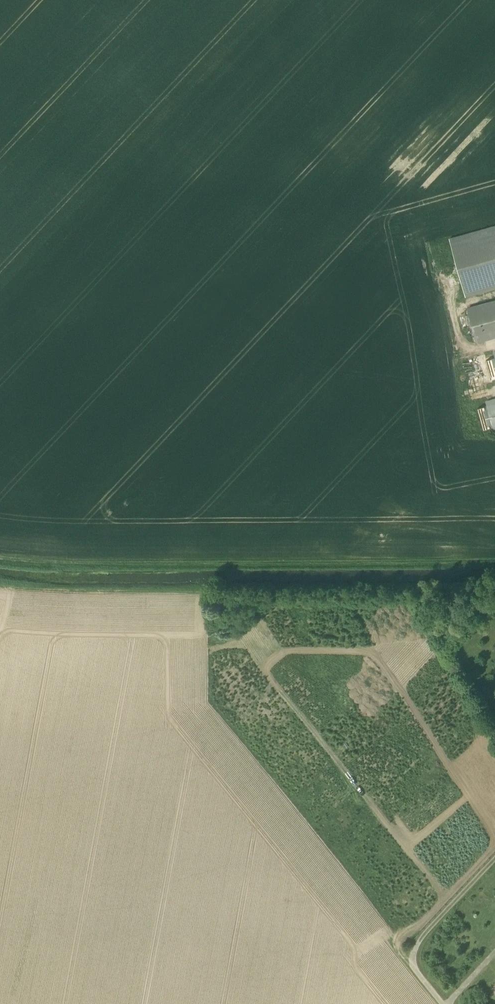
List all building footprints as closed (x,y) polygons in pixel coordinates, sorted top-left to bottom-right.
[(449,238),(465,297),(494,289),(494,225),(449,238)] [(446,281),(452,280),(449,266),(444,267),(446,281)] [(494,337),(494,301),(467,309),(476,342),(494,337)] [(494,430),(494,400),(485,402),(488,412),(493,431),(494,430)]
